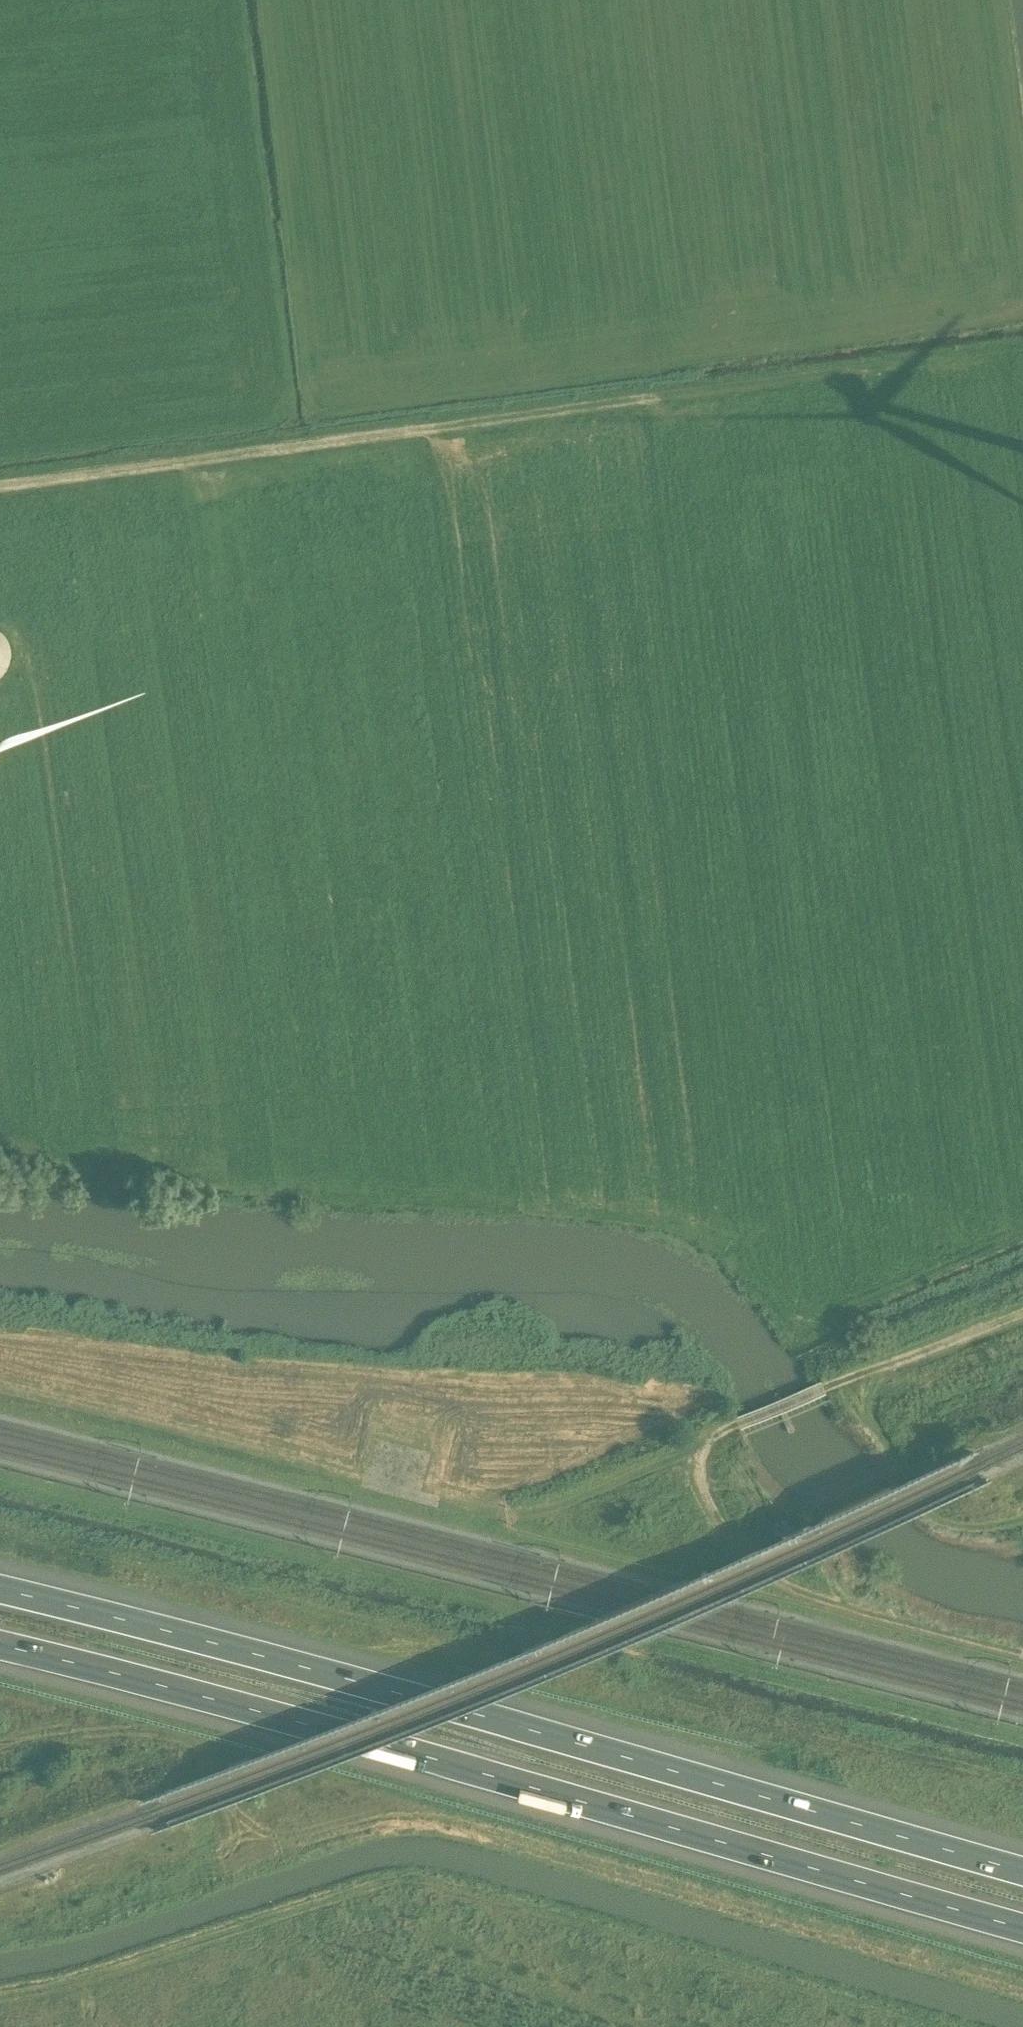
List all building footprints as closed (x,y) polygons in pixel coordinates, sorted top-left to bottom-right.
[(3,674),(5,672),(7,668),(9,665),(10,661),(10,657),(10,654),(10,650),(9,646),(8,643),(6,639),(4,636),(1,634),(0,633),(0,677),(3,674)]
